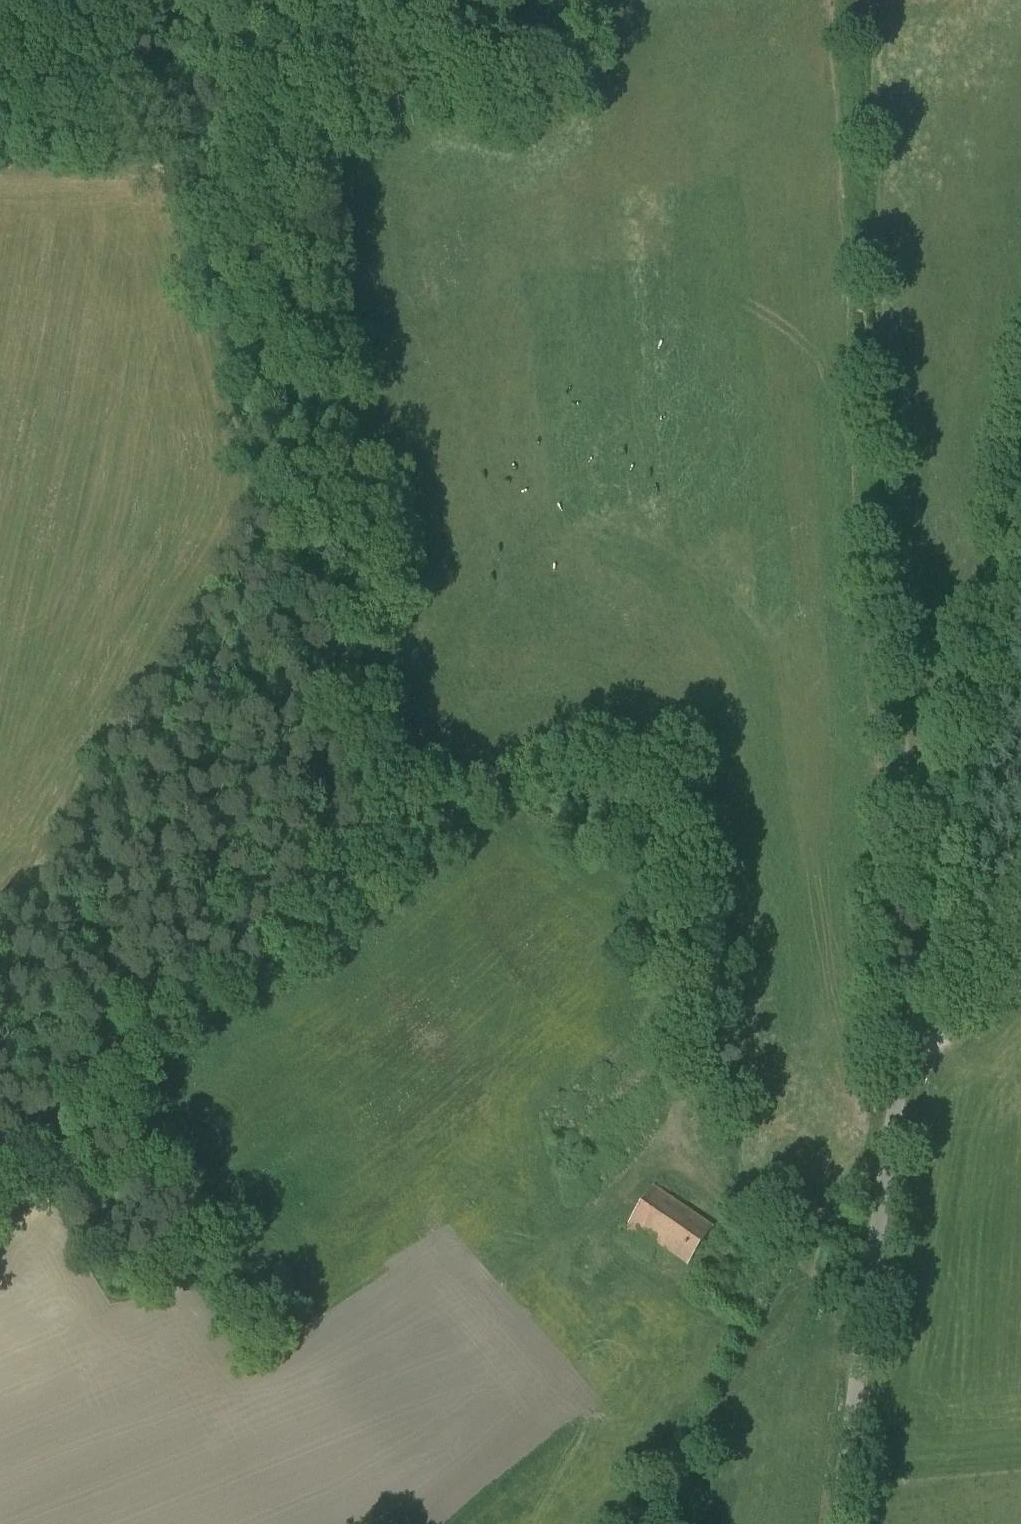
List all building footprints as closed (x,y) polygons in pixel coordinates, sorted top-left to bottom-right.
[(658,1245),(687,1264),(712,1227),(654,1187),(620,1237),(649,1257),(658,1245)]
